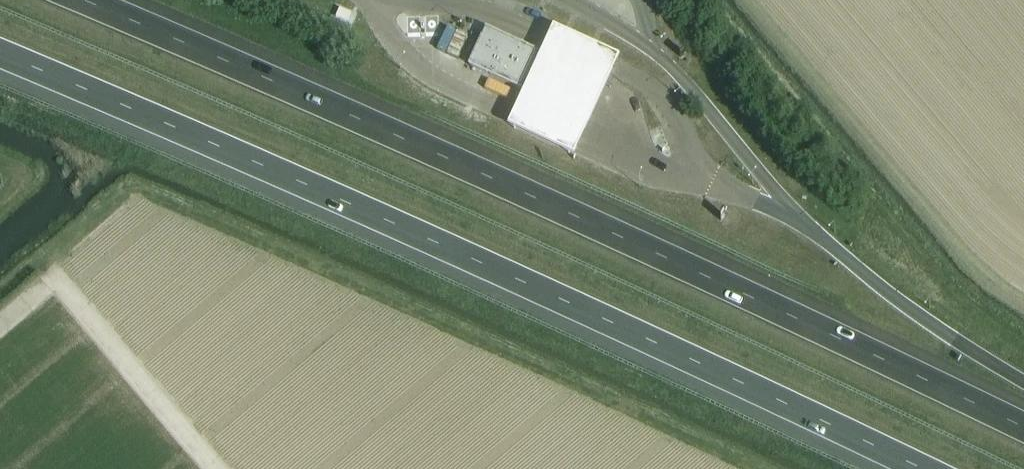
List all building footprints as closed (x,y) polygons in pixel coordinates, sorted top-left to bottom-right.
[(558,26),(544,55),(527,92),(512,124),(576,153),(619,59),(621,55),(558,26)] [(486,28),(469,65),(527,92),(544,55),(486,28)]
